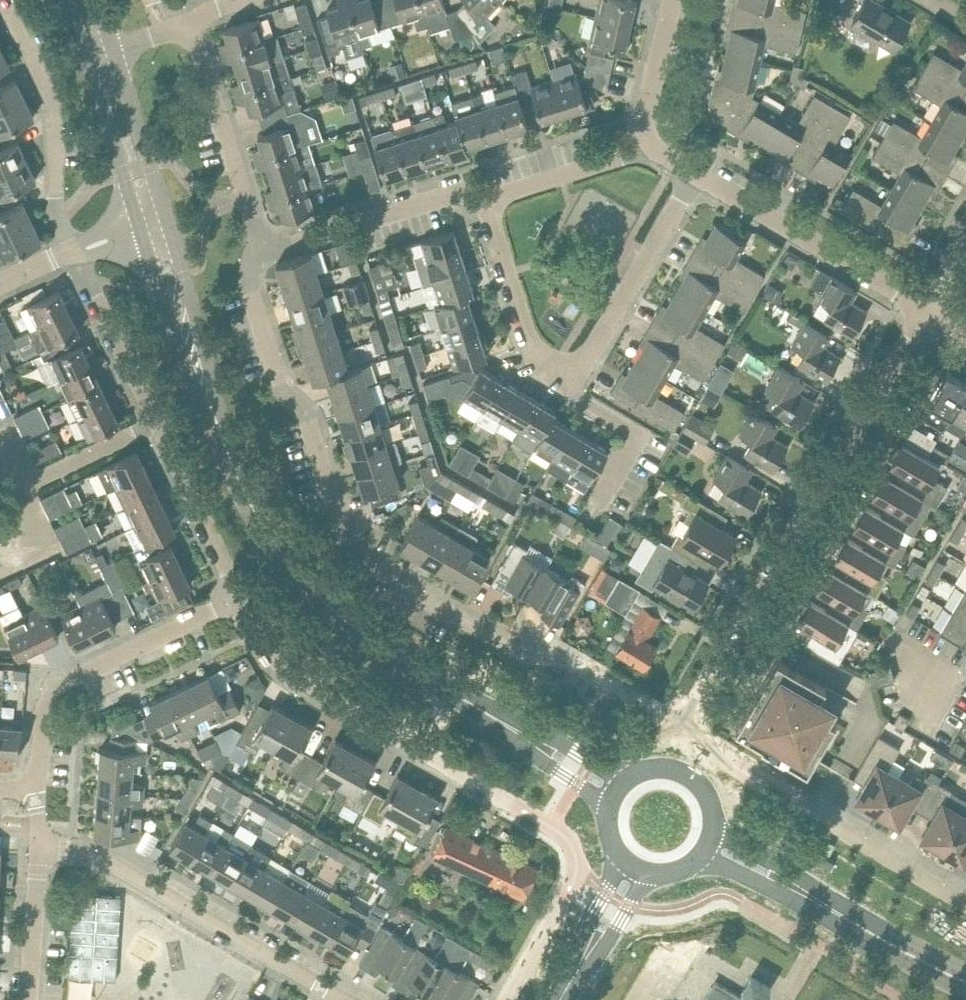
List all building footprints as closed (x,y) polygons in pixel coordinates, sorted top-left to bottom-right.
[(348,0),(338,0),(339,4),(327,8),(329,14),(318,18),(324,37),(325,43),(329,54),(340,51),(339,47),(343,46),(346,57),(364,51),(362,46),(363,46),(359,35),(348,0)] [(359,35),(363,46),(371,43),(368,32),(380,28),(380,27),(391,24),(384,0),(374,0),(372,1),(371,0),(348,0),(359,35)] [(420,0),(384,0),(391,24),(403,20),(403,21),(413,18),(417,29),(428,25),(420,0)] [(428,25),(430,32),(450,25),(455,38),(474,32),(458,8),(447,11),(443,0),(420,0),(428,25)] [(458,8),(474,32),(480,41),(496,24),(486,15),(500,0),(465,0),(458,8)] [(596,16),(633,24),(638,1),(634,0),(599,0),(596,16)] [(774,0),(738,0),(738,3),(732,1),(729,14),(801,31),(806,11),(774,3),(774,0)] [(874,0),(865,0),(851,24),(861,30),(860,32),(876,41),(878,39),(894,49),(910,21),(874,0)] [(315,29),(306,3),(295,6),(303,33),(315,29)] [(801,31),(729,14),(726,27),(732,29),(723,67),(757,75),(764,44),(797,52),(801,31)] [(633,24),(596,16),(590,39),(627,48),(633,24)] [(222,52),(265,39),(258,17),(224,28),(228,40),(219,43),(222,52)] [(541,26),(539,35),(542,45),(557,41),(541,26)] [(306,40),(308,48),(320,44),(317,36),(306,40)] [(271,59),(265,39),(222,52),(225,62),(234,59),(238,70),(271,59)] [(320,44),(308,48),(311,56),(312,55),(316,69),(326,66),(322,52),(320,44)] [(591,44),(590,51),(586,65),(611,71),(614,57),(604,54),(606,47),(591,44)] [(507,58),(502,45),(489,49),(491,55),(493,63),(507,58)] [(0,46),(0,69),(9,65),(0,46)] [(924,69),(923,70),(965,95),(965,62),(962,68),(934,51),(924,69)] [(241,82),(232,84),(235,94),(278,80),(289,76),(286,68),(283,56),(271,59),(238,70),(241,82)] [(478,67),(476,60),(463,64),(465,72),(478,67)] [(465,72),(463,64),(449,68),(452,76),(465,72)] [(611,71),(586,65),(583,77),(606,92),(611,71)] [(757,75),(723,67),(720,79),(714,78),(709,104),(712,113),(752,96),(757,75)] [(526,69),(512,74),(514,82),(528,77),(526,69)] [(923,70),(912,88),(941,104),(932,121),(962,138),(965,132),(965,95),(923,70)] [(576,72),(553,79),(565,115),(588,108),(588,107),(594,105),(588,89),(582,91),(576,72)] [(435,73),(421,77),(424,85),(437,80),(435,73)] [(289,76),(235,94),(238,103),(247,100),(251,112),(257,110),(260,121),(300,109),(291,76),(289,76)] [(408,81),(401,83),(403,91),(410,89),(424,85),(421,77),(408,81)] [(0,86),(0,109),(25,97),(16,78),(0,86)] [(553,79),(530,86),(542,123),(565,115),(553,79)] [(515,84),(494,91),(507,134),(528,127),(518,94),(515,84)] [(394,85),(380,90),(383,97),(396,93),(394,85)] [(383,97),(380,90),(359,96),(361,104),(383,97)] [(507,134),(494,91),(493,91),(497,101),(487,105),(483,92),(473,95),(476,108),(487,140),(507,134)] [(798,123),(771,107),(753,137),(787,157),(784,162),(795,168),(833,105),(815,94),(798,123)] [(458,120),(466,146),(487,140),(476,108),(473,95),(461,99),(452,102),(458,120)] [(771,107),(752,96),(712,113),(716,122),(739,135),(742,130),(753,137),(771,107)] [(25,97),(0,109),(0,132),(34,116),(25,97)] [(851,115),(833,105),(795,168),(807,175),(810,170),(833,184),(843,167),(851,153),(834,144),(851,115)] [(311,142),(300,109),(260,121),(264,133),(258,135),(262,147),(253,150),(256,159),(298,146),(311,142)] [(433,116),(447,159),(468,152),(466,146),(458,120),(447,124),(444,112),(433,116)] [(421,119),(413,122),(427,165),(447,159),(433,116),(430,114),(422,117),(421,119)] [(894,120),(883,138),(947,175),(954,164),(949,161),(962,138),(932,121),(922,136),(894,120)] [(406,172),(427,165),(413,122),(392,128),(406,172)] [(385,179),(406,172),(392,129),(371,135),(385,179)] [(360,140),(354,142),(357,149),(368,146),(366,138),(360,140)] [(947,175),(883,138),(872,156),(901,173),(892,189),(922,207),(935,184),(940,187),(947,175)] [(1,149),(0,147),(0,173),(27,160),(18,141),(1,149)] [(298,146),(256,159),(259,168),(268,165),(271,177),(305,166),(298,146)] [(371,154),(368,146),(357,149),(359,157),(371,154)] [(0,173),(0,196),(36,178),(27,160),(0,173)] [(382,188),(373,161),(362,164),(370,191),(382,188)] [(275,188),(266,191),(269,200),(311,186),(322,183),(316,162),(305,166),(271,177),(275,188)] [(318,208),(311,186),(269,200),(272,209),(281,206),(284,218),(318,208)] [(882,205),(853,188),(843,207),(907,244),(913,232),(909,229),(922,207),(892,189),(882,205)] [(32,220),(23,202),(0,213),(0,236),(32,220)] [(32,220),(0,236),(0,249),(4,257),(41,239),(32,220)] [(698,244),(691,255),(691,256),(755,293),(765,275),(737,258),(746,242),(716,224),(702,247),(698,244)] [(461,251),(454,230),(406,245),(410,257),(413,256),(416,265),(461,251)] [(351,240),(336,244),(342,264),(357,259),(351,240)] [(467,272),(461,251),(416,265),(423,286),(467,272)] [(318,272),(311,252),(276,263),(283,283),(318,272)] [(755,293),(691,256),(684,267),(689,270),(676,292),(706,310),(715,294),(744,311),(755,293)] [(361,270),(357,259),(342,264),(348,262),(352,273),(361,270)] [(378,263),(370,266),(374,278),(382,276),(378,263)] [(853,288),(820,269),(810,285),(823,292),(818,299),(831,306),(824,319),(852,336),(867,311),(847,299),(853,288)] [(324,292),(318,272),(283,283),(289,303),(324,292)] [(474,293),(467,272),(423,286),(429,306),(434,304),(467,294),(467,295),(474,293)] [(389,297),(382,276),(374,278),(380,299),(389,297)] [(369,298),(363,279),(343,286),(349,305),(369,298)] [(29,306),(37,324),(38,326),(75,308),(70,299),(66,302),(60,291),(29,306)] [(330,311),(324,292),(289,303),(295,322),(330,311)] [(706,310),(676,292),(662,315),(657,312),(651,324),(715,361),(725,343),(696,326),(706,310)] [(473,315),(467,295),(467,294),(434,304),(441,325),(473,315)] [(395,317),(389,297),(380,299),(387,320),(395,317)] [(373,310),(369,298),(349,305),(361,302),(364,312),(373,310)] [(38,327),(28,331),(38,351),(48,346),(49,346),(74,333),(79,331),(74,320),(79,318),(75,308),(38,326),(38,327)] [(336,330),(330,311),(295,322),(297,328),(292,330),(296,343),(336,330)] [(790,319),(802,327),(792,344),(804,351),(797,364),(826,381),(841,356),(820,344),(826,333),(793,314),(790,319)] [(473,315),(441,325),(441,326),(448,346),(480,336),(473,315)] [(387,320),(393,341),(402,338),(395,317),(387,320)] [(0,322),(0,335),(7,350),(18,345),(14,338),(15,337),(6,319),(0,322)] [(715,361),(651,324),(644,335),(649,338),(636,361),(666,378),(675,363),(704,379),(715,361)] [(369,329),(373,340),(381,337),(378,326),(369,329)] [(342,350),(336,330),(296,343),(300,356),(305,355),(307,361),(342,350)] [(51,349),(34,357),(47,385),(59,379),(96,361),(91,352),(86,354),(81,343),(79,344),(74,333),(49,346),(51,349)] [(487,357),(480,336),(448,346),(454,367),(487,357)] [(385,349),(381,337),(373,340),(377,351),(385,349)] [(393,341),(396,348),(404,345),(402,338),(393,341)] [(728,352),(741,360),(748,348),(735,340),(728,352)] [(411,344),(415,356),(423,354),(419,341),(411,344)] [(348,369),(342,350),(307,361),(314,381),(327,377),(327,376),(348,369)] [(393,376),(400,374),(401,374),(409,371),(403,352),(387,358),(393,376)] [(427,366),(423,354),(415,356),(419,369),(427,366)] [(96,361),(59,379),(68,398),(100,383),(95,373),(100,370),(96,361)] [(666,378),(636,361),(622,383),(617,381),(611,392),(674,430),(685,412),(656,395),(666,378)] [(722,392),(735,370),(721,362),(708,384),(722,392)] [(367,385),(361,365),(348,369),(327,376),(327,377),(314,381),(327,377),(333,396),(367,385)] [(800,378),(779,366),(766,389),(778,396),(771,409),(800,425),(815,401),(794,389),(800,378)] [(481,367),(472,382),(463,377),(450,381),(444,392),(457,400),(458,400),(460,400),(461,399),(463,399),(464,397),(482,408),(500,378),(481,367)] [(947,369),(920,414),(943,427),(965,389),(965,381),(947,369)] [(413,383),(409,371),(401,374),(404,386),(413,383)] [(432,380),(423,383),(428,396),(428,397),(444,392),(450,381),(448,375),(432,380)] [(518,389),(500,378),(482,408),(476,419),(495,430),(501,419),(518,389)] [(105,393),(100,383),(68,398),(78,418),(115,400),(110,390),(105,393)] [(374,404),(367,385),(333,396),(339,415),(374,404)] [(1,417),(12,412),(3,394),(0,387),(0,414),(1,417)] [(537,400),(518,389),(501,419),(520,430),(537,400)] [(950,417),(965,426),(965,389),(950,417)] [(409,401),(413,413),(421,410),(418,399),(409,401)] [(78,418),(88,437),(119,422),(114,411),(119,409),(115,400),(78,418)] [(556,412),(537,400),(520,430),(514,440),(532,450),(534,447),(538,440),(538,441),(552,417),(553,418),(556,412)] [(42,411),(39,404),(14,416),(19,427),(45,415),(42,411)] [(374,404),(339,415),(345,435),(380,424),(374,404)] [(428,430),(421,410),(413,413),(419,432),(428,430)] [(774,423),(753,410),(739,434),(752,441),(745,453),(756,460),(774,470),(788,445),(768,433),(774,423)] [(714,428),(691,414),(682,429),(705,443),(714,428)] [(50,426),(45,415),(19,427),(25,438),(50,426)] [(538,441),(538,440),(534,447),(553,458),(570,428),(553,418),(552,417),(538,441)] [(386,443),(380,424),(345,435),(347,441),(343,442),(347,456),(352,454),(386,443)] [(937,439),(914,425),(906,440),(928,453),(933,444),(937,439)] [(589,439),(570,428),(553,458),(572,469),(589,439)] [(682,429),(673,444),(687,452),(696,437),(682,429)] [(434,449),(428,430),(419,432),(425,452),(434,449)] [(34,439),(27,442),(31,451),(36,462),(62,450),(56,439),(39,447),(34,439)] [(608,451),(589,439),(572,469),(566,478),(585,489),(608,451)] [(396,441),(386,444),(386,443),(352,454),(358,474),(392,462),(392,463),(402,459),(396,441)] [(897,443),(888,458),(893,460),(891,463),(913,476),(906,487),(921,496),(920,497),(931,503),(936,506),(948,486),(932,477),(940,464),(903,443),(901,446),(897,443)] [(951,454),(933,444),(928,453),(946,463),(951,454)] [(440,470),(434,449),(425,452),(429,463),(420,466),(425,484),(435,477),(442,470),(440,470)] [(106,467),(98,471),(107,491),(116,487),(147,471),(138,451),(106,467)] [(965,468),(965,457),(961,454),(956,463),(965,468)] [(748,467),(727,455),(713,478),(725,486),(718,498),(747,515),(762,490),(741,478),(748,467)] [(454,456),(450,464),(461,470),(468,474),(473,467),(466,463),(455,457),(454,456)] [(358,474),(364,494),(399,483),(392,463),(358,474)] [(491,478),(473,467),(468,474),(487,485),(491,478)] [(442,470),(435,477),(457,490),(461,482),(442,470)] [(157,491),(147,471),(116,487),(125,506),(157,491)] [(906,487),(885,474),(883,477),(878,474),(870,489),(874,492),(872,495),(893,507),(887,518),(902,528),(912,534),(931,503),(920,497),(921,496),(906,487)] [(510,488),(491,478),(487,485),(506,496),(510,488)] [(510,488),(506,496),(515,501),(525,483),(516,478),(510,488)] [(461,482),(457,490),(467,496),(475,500),(480,492),(472,488),(461,482)] [(705,516),(711,506),(671,483),(665,492),(682,501),(681,504),(690,509),(683,520),(690,524),(682,537),(678,534),(671,546),(672,546),(708,567),(713,557),(720,561),(736,535),(705,516)] [(64,487),(41,498),(50,518),(73,507),(83,502),(77,489),(67,493),(64,487)] [(166,510),(157,491),(125,506),(134,525),(166,510)] [(551,503),(533,492),(528,500),(538,506),(547,511),(551,503)] [(482,504),(492,510),(497,502),(486,496),(482,504)] [(532,517),(538,506),(528,500),(525,498),(519,508),(523,510),(523,511),(523,512),(532,517)] [(507,508),(497,502),(492,510),(503,516),(507,508)] [(576,517),(551,503),(547,511),(571,524),(572,525),(576,517)] [(887,518),(866,505),(864,508),(860,506),(851,520),(856,523),(854,526),(875,538),(869,549),(868,550),(884,559),(883,559),(894,566),(906,546),(895,539),(902,528),(887,518)] [(125,530),(135,548),(176,530),(166,510),(134,525),(125,530)] [(418,514),(410,529),(400,546),(418,556),(437,525),(418,514)] [(437,525),(418,556),(436,567),(454,535),(455,535),(460,526),(442,515),(437,525)] [(77,516),(72,518),(54,527),(60,538),(83,527),(77,516)] [(962,517),(956,527),(964,532),(965,528),(965,519),(962,517)] [(454,535),(436,567),(454,577),(472,545),(477,536),(460,526),(455,535),(454,535)] [(90,541),(83,527),(60,538),(67,553),(90,541)] [(964,532),(956,527),(950,538),(958,542),(964,532)] [(169,546),(164,536),(135,549),(149,579),(181,564),(172,544),(169,546)] [(869,549),(848,537),(846,540),(842,537),(833,552),(837,554),(836,557),(857,570),(850,580),(850,581),(865,590),(865,591),(875,597),(887,577),(877,571),(883,559),(884,559),(868,550),(869,549)] [(671,546),(659,538),(635,578),(651,588),(654,583),(694,607),(708,582),(683,567),(689,556),(672,546),(671,546)] [(515,541),(501,567),(490,584),(502,591),(503,595),(509,594),(509,591),(510,591),(513,587),(529,597),(546,567),(525,554),(528,549),(515,541)] [(490,556),(472,545),(454,577),(472,588),(482,570),(490,556)] [(103,552),(95,555),(100,566),(108,563),(103,552)] [(945,564),(937,559),(931,569),(939,574),(945,564)] [(191,584),(181,564),(149,579),(143,583),(147,591),(154,588),(159,600),(160,599),(167,613),(192,600),(186,587),(191,584)] [(546,567),(529,597),(543,605),(539,613),(559,624),(584,582),(572,574),(568,580),(546,567)] [(850,580),(829,568),(828,571),(823,568),(814,583),(819,586),(817,589),(838,601),(832,612),(857,628),(875,597),(865,591),(865,590),(850,581),(850,580)] [(939,574),(931,569),(925,580),(933,585),(939,574)] [(607,570),(595,591),(607,598),(605,600),(626,613),(640,589),(607,570)] [(19,575),(7,581),(11,588),(22,583),(19,575)] [(112,591),(107,580),(76,595),(96,636),(116,626),(114,621),(124,616),(112,591)] [(4,612),(0,614),(0,615),(19,655),(39,646),(23,614),(11,588),(7,581),(0,584),(0,604),(4,612)] [(134,611),(122,586),(112,591),(124,616),(134,611)] [(965,589),(952,610),(965,618),(965,590),(965,589)] [(96,636),(76,595),(80,604),(62,613),(55,600),(44,606),(59,636),(57,631),(67,626),(76,645),(96,636)] [(820,633),(813,644),(838,659),(857,628),(832,612),(811,600),(809,603),(805,600),(796,615),(800,617),(799,620),(820,633)] [(912,602),(906,612),(914,617),(920,606),(912,602)] [(44,606),(44,604),(23,614),(39,646),(59,636),(44,606)] [(660,614),(645,605),(631,629),(628,628),(616,650),(644,666),(657,645),(646,638),(660,614)] [(952,610),(939,632),(965,648),(965,618),(952,610)] [(826,684),(778,656),(736,727),(762,743),(761,744),(781,755),(781,754),(807,769),(836,720),(828,715),(838,700),(822,691),(826,684)] [(894,679),(890,664),(869,670),(873,685),(894,679)] [(27,669),(14,668),(13,677),(26,678),(27,669)] [(241,684),(259,697),(270,683),(252,670),(241,684)] [(210,674),(190,683),(205,714),(205,713),(210,724),(220,720),(223,718),(241,710),(230,688),(219,693),(210,674)] [(205,714),(190,683),(171,693),(191,734),(200,729),(194,718),(205,714)] [(171,693),(150,703),(155,711),(144,716),(153,738),(176,727),(181,738),(191,734),(171,693)] [(293,715),(272,704),(260,726),(248,720),(242,731),(239,738),(236,742),(256,753),(262,741),(274,748),(293,715)] [(900,713),(894,722),(904,728),(909,718),(900,713)] [(293,715),(274,748),(287,754),(280,766),(299,777),(311,755),(300,749),(313,726),(293,715)] [(1,720),(0,734),(0,752),(21,754),(23,721),(11,720),(11,725),(1,724),(2,720),(1,720)] [(101,747),(99,769),(133,772),(134,761),(146,761),(148,739),(123,727),(113,721),(111,748),(101,747)] [(232,725),(214,734),(216,739),(222,749),(230,754),(236,742),(239,738),(242,731),(232,725)] [(879,735),(870,750),(860,767),(872,774),(858,798),(857,797),(856,798),(878,811),(899,776),(888,770),(900,748),(879,735)] [(322,762),(311,755),(299,777),(293,788),(304,794),(310,783),(318,788),(325,776),(337,783),(356,750),(335,739),(322,762)] [(965,747),(954,741),(950,748),(960,755),(965,747)] [(222,749),(215,761),(224,765),(230,755),(230,754),(222,749)] [(376,762),(356,750),(337,783),(349,790),(343,802),(362,812),(374,790),(363,784),(376,762)] [(133,772),(99,769),(98,791),(144,794),(144,784),(132,783),(133,772)] [(208,783),(228,794),(233,785),(213,774),(208,783)] [(385,797),(374,790),(362,812),(381,823),(388,811),(400,818),(418,785),(398,774),(385,797)] [(910,783),(899,776),(878,811),(900,824),(901,823),(900,822),(913,799),(925,806),(939,782),(926,774),(923,779),(915,774),(910,783)] [(204,777),(194,777),(182,797),(190,802),(204,777)] [(922,836),(944,849),(964,815),(945,803),(953,790),(939,782),(925,806),(938,813),(922,836)] [(233,785),(228,794),(240,801),(245,792),(233,785)] [(400,818),(396,827),(407,833),(405,837),(425,848),(437,826),(426,820),(439,797),(418,785),(400,818)] [(144,794),(98,791),(96,813),(130,815),(131,804),(143,804),(144,794)] [(182,797),(175,808),(184,813),(190,802),(182,797)] [(257,811),(268,817),(273,809),(262,803),(257,811)] [(292,820),(273,809),(268,817),(287,828),(292,820)] [(142,816),(130,815),(96,813),(95,835),(130,837),(129,843),(156,859),(163,848),(154,844),(159,836),(148,830),(144,838),(140,838),(141,827),(142,816)] [(200,814),(193,825),(186,821),(181,829),(170,847),(180,852),(179,854),(190,860),(213,821),(200,814)] [(964,815),(944,849),(965,862),(965,861),(965,860),(965,859),(965,816),(964,815)] [(313,832),(292,820),(287,828),(308,840),(313,832)] [(213,821),(190,860),(189,860),(200,867),(201,865),(210,870),(233,832),(213,821)] [(432,855),(522,897),(536,867),(446,825),(432,855)] [(226,844),(210,870),(219,875),(218,877),(229,883),(245,856),(246,856),(253,844),(252,844),(242,837),(233,832),(226,844)] [(332,843),(313,832),(308,840),(327,851),(332,843)] [(245,856),(229,883),(239,890),(240,888),(249,893),(271,856),(272,855),(263,850),(253,844),(246,856),(245,856)] [(351,855),(341,848),(336,857),(346,863),(351,855)] [(371,866),(351,855),(346,863),(366,875),(371,866)] [(291,868),(271,856),(249,893),(259,899),(258,901),(268,907),(291,868)] [(311,879),(291,868),(268,907),(279,913),(280,911),(289,916),(304,890),(311,879)] [(328,940),(351,899),(332,887),(324,902),(307,930),(318,936),(319,934),(328,940)] [(304,890),(289,916),(298,922),(297,924),(307,930),(324,902),(304,890)] [(116,980),(122,895),(87,892),(74,891),(72,914),(67,976),(116,980)] [(352,900),(351,899),(328,940),(337,945),(336,946),(347,953),(355,941),(365,947),(377,926),(388,907),(376,899),(368,914),(350,903),(352,900)] [(382,925),(369,947),(359,964),(376,974),(383,968),(396,975),(396,976),(415,945),(428,923),(416,916),(403,938),(382,925)] [(435,956),(415,945),(396,976),(396,975),(392,983),(408,993),(415,986),(428,994),(460,941),(448,934),(435,956)] [(460,941),(428,994),(438,999),(469,999),(479,983),(459,971),(467,957),(487,969),(492,960),(460,941)] [(704,999),(763,999),(771,987),(751,976),(740,995),(715,981),(704,999)]
